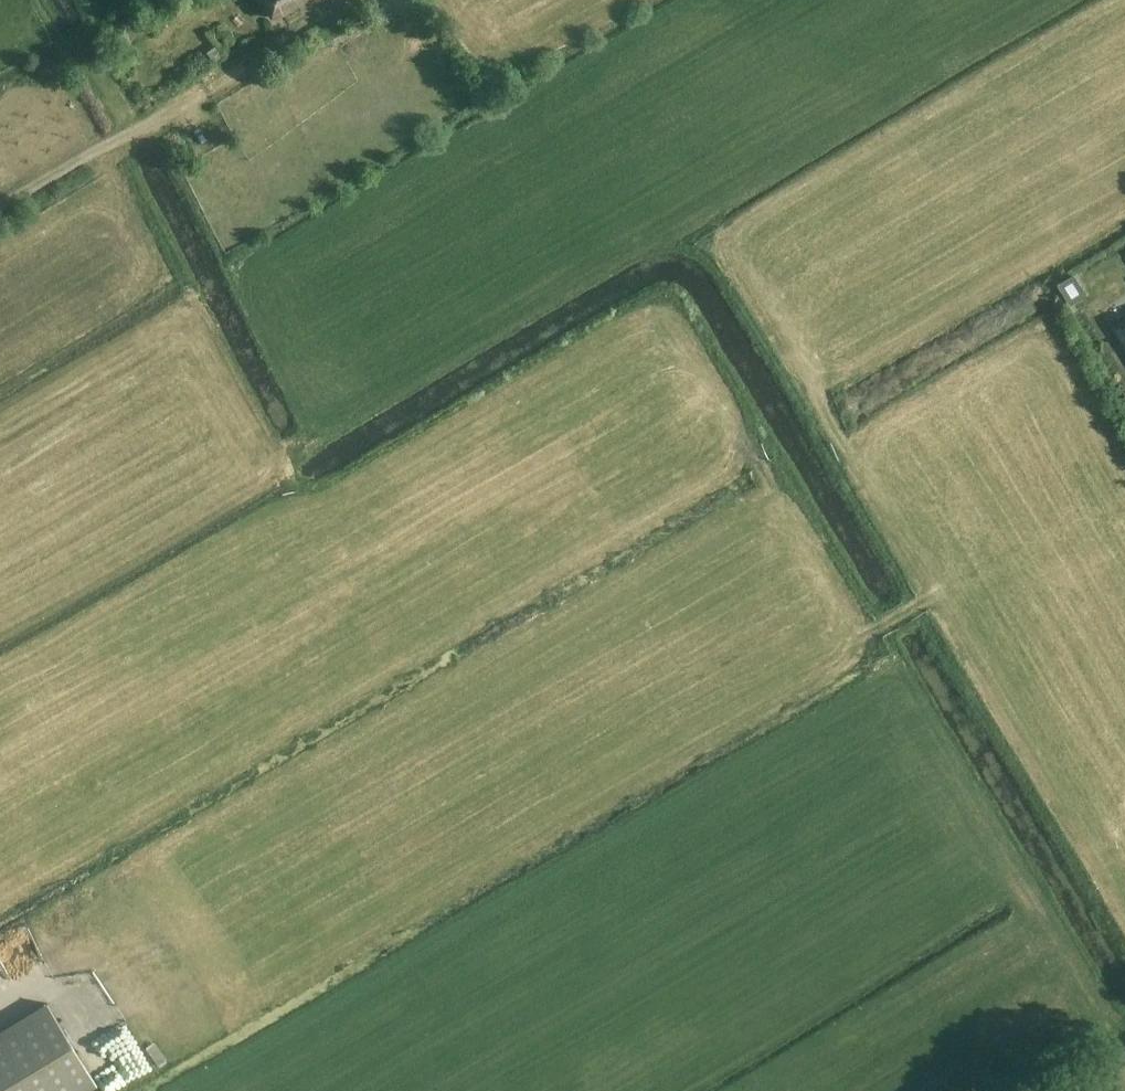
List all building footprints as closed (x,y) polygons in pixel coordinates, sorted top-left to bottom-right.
[(271,18),(297,3),(301,9),(309,3),(311,5),(320,0),(261,0),(271,18)] [(1114,326),(1124,344),(1124,319),(1114,326)] [(95,1084),(47,1003),(0,1032),(0,1090),(84,1090),(95,1084)] [(112,1032),(96,1039),(117,1085),(133,1078),(112,1032)]
